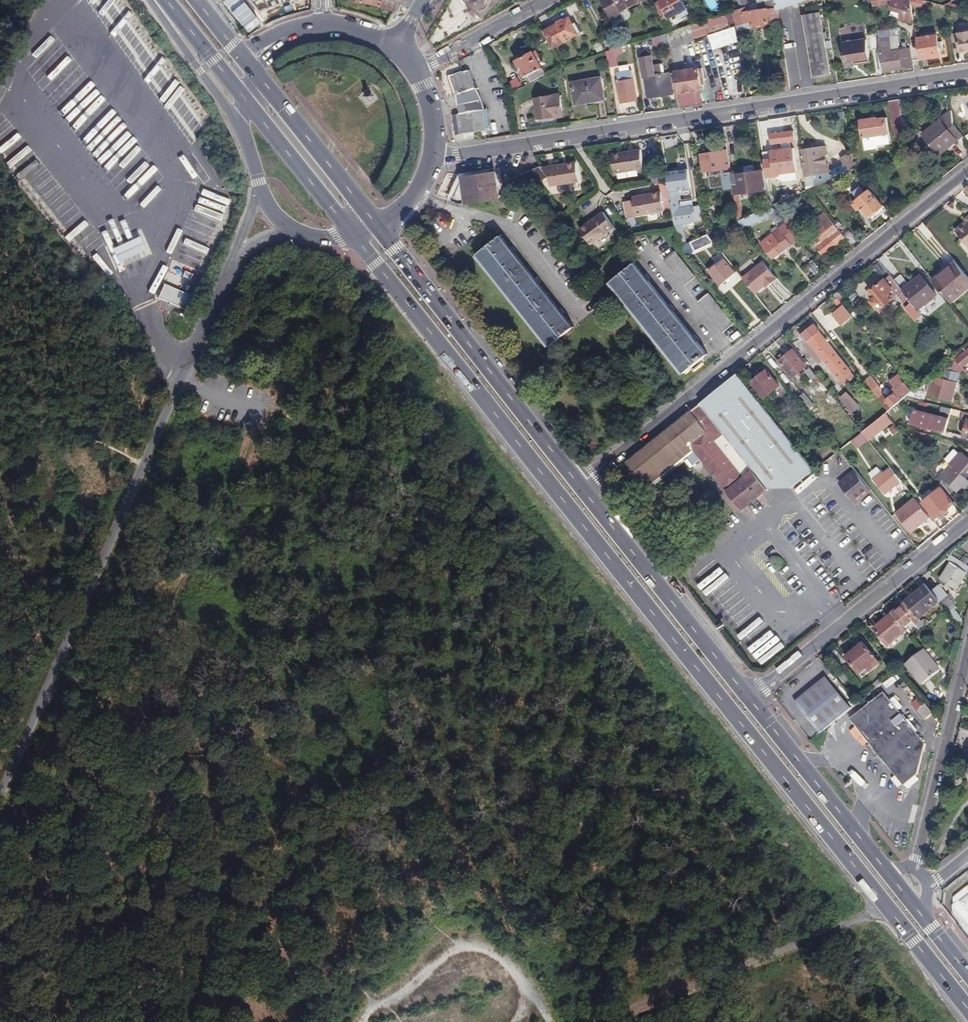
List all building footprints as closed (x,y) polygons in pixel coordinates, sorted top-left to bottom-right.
[(106,0),(89,0),(87,2),(99,10),(106,0)] [(261,11),(262,12),(263,12),(264,12),(291,0),(252,0),(261,11)] [(379,6),(393,10),(396,0),(380,0),(379,6)] [(473,6),(469,10),(472,13),(474,15),(478,11),(484,17),(500,0),(467,0),(473,6)] [(644,1),(644,0),(601,0),(600,0),(611,20),(644,1)] [(663,1),(671,17),(672,18),(677,15),(686,10),(688,9),(682,0),(662,0),(663,1)] [(742,9),(733,12),(738,26),(752,21),(753,26),(757,25),(759,28),(764,28),(766,24),(781,21),(779,9),(777,0),(769,0),(761,3),(742,9)] [(779,9),(801,2),(806,0),(777,0),(779,9)] [(908,22),(915,23),(915,20),(912,3),(901,0),(874,0),(875,7),(892,4),(893,11),(902,13),(901,20),(908,22)] [(663,1),(655,5),(663,21),(671,17),(663,1)] [(107,23),(129,57),(118,70),(139,56),(140,55),(145,59),(153,49),(148,44),(150,42),(145,35),(142,32),(131,15),(128,13),(123,5),(107,23)] [(807,10),(809,16),(824,11),(822,5),(807,10)] [(688,14),(686,10),(677,15),(680,19),(688,14)] [(814,76),(814,78),(831,75),(825,40),(827,39),(826,34),(824,34),(821,14),(804,17),(814,76)] [(727,15),(707,22),(668,35),(674,74),(677,73),(680,94),(682,94),(684,109),(704,106),(702,94),(702,92),(703,91),(702,86),(706,86),(704,69),(685,73),(680,46),(708,37),(731,29),(727,15)] [(545,33),(554,48),(580,33),(575,24),(572,25),(569,20),(545,33)] [(606,37),(601,40),(606,50),(612,47),(606,37)] [(939,37),(918,39),(922,61),(942,58),(941,50),(944,49),(943,43),(940,44),(939,37)] [(960,38),(962,53),(967,52),(967,37),(960,38)] [(960,38),(953,39),(956,54),(962,53),(960,38)] [(843,45),(846,68),(856,67),(855,62),(871,60),(868,41),(843,45)] [(893,71),(915,68),(912,49),(893,52),(891,43),(881,45),(885,72),(893,71)] [(606,52),(609,69),(617,68),(613,50),(606,52)] [(527,78),(530,83),(547,74),(539,59),(541,58),(538,52),(535,53),(535,52),(528,56),(526,54),(520,57),(521,59),(516,62),(525,78),(527,78)] [(650,57),(641,58),(647,99),(674,95),(671,74),(653,77),(650,57)] [(193,139),(211,120),(188,98),(185,102),(179,95),(187,87),(165,65),(148,82),(172,106),(170,108),(177,115),(173,119),(193,139)] [(783,93),(792,92),(788,67),(783,68),(785,77),(780,78),(783,93)] [(451,76),(458,94),(469,90),(472,89),(465,71),(451,76)] [(632,71),(617,74),(622,103),(638,100),(632,71)] [(82,76),(70,90),(81,100),(93,86),(82,76)] [(514,89),(521,85),(517,77),(510,81),(514,89)] [(601,78),(572,83),(575,101),(587,100),(588,103),(605,101),(601,78)] [(458,95),(460,104),(479,100),(472,90),(472,89),(469,90),(458,94),(458,95)] [(561,97),(536,100),(539,119),(555,117),(555,118),(564,117),(561,97)] [(904,118),(908,118),(906,110),(910,110),(908,98),(901,100),(904,118)] [(479,100),(460,104),(462,111),(460,112),(464,133),(485,129),(480,102),(479,100)] [(892,101),(895,119),(904,118),(901,100),(892,101)] [(932,160),(963,135),(955,125),(953,112),(924,135),(935,148),(927,154),(932,160)] [(900,148),(908,147),(904,118),(895,119),(900,148)] [(864,124),(866,138),(892,134),(890,121),(880,123),(880,121),(864,124)] [(726,144),(724,127),(717,128),(720,144),(726,144)] [(789,142),(795,141),(793,131),(769,134),(770,144),(781,143),(782,149),(762,151),(766,178),(779,177),(779,175),(797,172),(794,148),(790,149),(789,142)] [(816,175),(817,187),(849,173),(846,166),(830,172),(826,147),(815,149),(815,145),(804,147),(808,176),(816,175)] [(645,169),(644,160),(643,150),(614,155),(617,173),(645,169)] [(710,173),(711,177),(711,178),(709,178),(710,188),(723,186),(724,192),(735,191),(733,177),(732,169),(729,152),(702,156),(705,173),(710,173)] [(846,166),(849,173),(856,170),(852,155),(844,158),(846,166)] [(646,163),(647,172),(661,171),(660,162),(646,163)] [(551,176),(552,186),(581,181),(578,163),(545,168),(551,176)] [(543,166),(513,178),(518,190),(538,181),(551,176),(545,168),(543,166)] [(464,176),(453,200),(462,204),(504,196),(499,170),(464,176)] [(666,174),(670,202),(677,201),(680,201),(678,191),(690,189),(687,170),(666,174)] [(142,197),(161,176),(157,172),(137,192),(142,197)] [(735,191),(740,221),(766,209),(773,207),(772,201),(745,213),(742,198),(740,198),(739,194),(767,190),(764,172),(733,177),(735,191)] [(858,196),(865,191),(862,187),(855,192),(858,196)] [(862,209),(869,219),(885,206),(872,189),(867,194),(857,202),(862,209)] [(636,202),(638,215),(667,211),(664,192),(635,197),(636,202)] [(68,201),(49,216),(63,233),(76,222),(83,217),(78,211),(77,212),(68,201)] [(670,202),(674,226),(696,223),(694,207),(679,209),(677,201),(670,202)] [(638,215),(636,202),(626,203),(628,217),(638,215)] [(858,211),(862,209),(857,202),(853,205),(858,211)] [(593,215),(600,214),(599,205),(585,206),(586,215),(593,214),(593,215)] [(872,222),(888,209),(885,206),(869,219),(872,222)] [(773,207),(766,209),(771,216),(775,221),(781,216),(773,207)] [(202,211),(196,208),(190,222),(196,224),(202,211)] [(740,221),(742,225),(745,223),(747,228),(770,218),(766,209),(740,221)] [(582,228),(593,244),(617,227),(605,211),(582,228)] [(781,216),(775,221),(779,226),(785,221),(781,216)] [(785,221),(787,224),(790,229),(795,225),(789,217),(785,221)] [(833,221),(813,237),(813,238),(809,241),(815,248),(817,246),(824,256),(839,245),(847,239),(833,221)] [(956,231),(967,246),(967,222),(956,231)] [(774,260),(799,240),(795,234),(790,229),(787,224),(762,244),(774,260)] [(790,229),(795,234),(800,231),(795,225),(790,229)] [(712,240),(709,235),(692,242),(694,248),(712,240)] [(551,346),(574,328),(502,237),(479,255),(551,346)] [(696,277),(676,253),(666,261),(685,286),(696,277)] [(724,260),(710,271),(722,285),(736,274),(724,260)] [(743,279),(756,294),(766,286),(769,283),(771,285),(778,279),(764,262),(743,279)] [(967,288),(967,277),(957,262),(935,280),(952,301),(967,288)] [(685,372),(708,355),(636,264),(613,282),(685,372)] [(918,321),(925,316),(919,309),(903,290),(895,281),(891,275),(871,291),(876,298),(873,301),(878,309),(882,305),(885,308),(898,297),(918,321)] [(895,281),(904,290),(903,290),(919,309),(937,295),(921,276),(910,285),(902,275),(895,281)] [(186,309),(191,295),(163,284),(157,298),(186,309)] [(735,325),(709,293),(698,302),(724,334),(735,325)] [(853,315),(845,304),(834,313),(843,324),(853,315)] [(840,380),(852,370),(815,324),(803,333),(840,380)] [(807,367),(794,351),(780,361),(793,378),(807,367)] [(943,368),(950,370),(962,360),(960,358),(958,356),(957,356),(943,368)] [(818,376),(812,368),(807,372),(814,380),(818,376)] [(781,385),(768,370),(753,383),(765,398),(781,385)] [(891,410),(907,397),(914,391),(898,370),(889,377),(896,386),(899,389),(895,392),(887,398),(884,394),(880,397),(891,410)] [(702,403),(770,487),(793,488),(817,470),(739,373),(702,403)] [(928,395),(952,400),(956,381),(940,377),(939,382),(931,380),(928,395)] [(872,379),(868,382),(879,395),(882,392),(872,379)] [(840,398),(854,412),(861,405),(847,391),(840,398)] [(798,399),(808,411),(815,405),(805,393),(798,399)] [(702,403),(627,463),(643,482),(645,480),(651,487),(690,456),(695,463),(702,458),(744,509),(770,487),(702,403)] [(930,406),(930,414),(951,415),(952,407),(930,406)] [(890,411),(887,413),(893,420),(893,421),(896,419),(890,411)] [(912,423),(918,425),(921,413),(915,412),(912,423)] [(863,432),(868,437),(869,439),(893,420),(887,413),(863,432)] [(921,413),(918,425),(947,432),(950,420),(921,413)] [(930,443),(932,435),(918,431),(916,439),(930,443)] [(863,432),(857,438),(861,443),(868,437),(863,432)] [(952,495),(956,489),(958,491),(963,485),(966,488),(967,486),(967,478),(967,477),(962,473),(967,466),(967,456),(962,451),(961,453),(957,450),(953,450),(946,458),(951,464),(938,478),(952,495)] [(868,472),(874,479),(885,470),(879,464),(868,472)] [(886,494),(903,481),(892,468),(886,472),(885,470),(874,479),(886,494)] [(796,495),(820,476),(816,471),(792,490),(796,495)] [(856,503),(872,491),(856,471),(841,483),(856,503)] [(936,518),(954,503),(941,488),(924,503),(936,518)] [(932,517),(916,498),(898,513),(913,532),(932,517)] [(956,590),(967,573),(952,563),(941,581),(956,590)] [(928,587),(907,604),(918,618),(921,622),(942,605),(928,587)] [(949,611),(955,606),(946,595),(940,600),(949,611)] [(907,604),(893,615),(904,629),(918,618),(907,604)] [(904,629),(893,615),(875,629),(889,647),(907,632),(904,629)] [(738,634),(746,624),(741,621),(734,631),(738,634)] [(907,628),(913,637),(919,632),(912,624),(907,628)] [(862,678),(880,664),(865,644),(847,658),(862,678)] [(922,651),(907,663),(924,685),(941,672),(923,650),(922,651)] [(836,661),(841,657),(836,652),(832,655),(836,661)] [(795,702),(820,733),(852,708),(827,676),(795,702)] [(924,744),(882,692),(849,719),(903,785),(917,773),(924,744)] [(927,706),(922,699),(914,705),(919,712),(927,706)] [(919,712),(925,720),(934,714),(927,706),(919,712)] [(967,935),(967,885),(953,897),(952,913),(967,935)]
